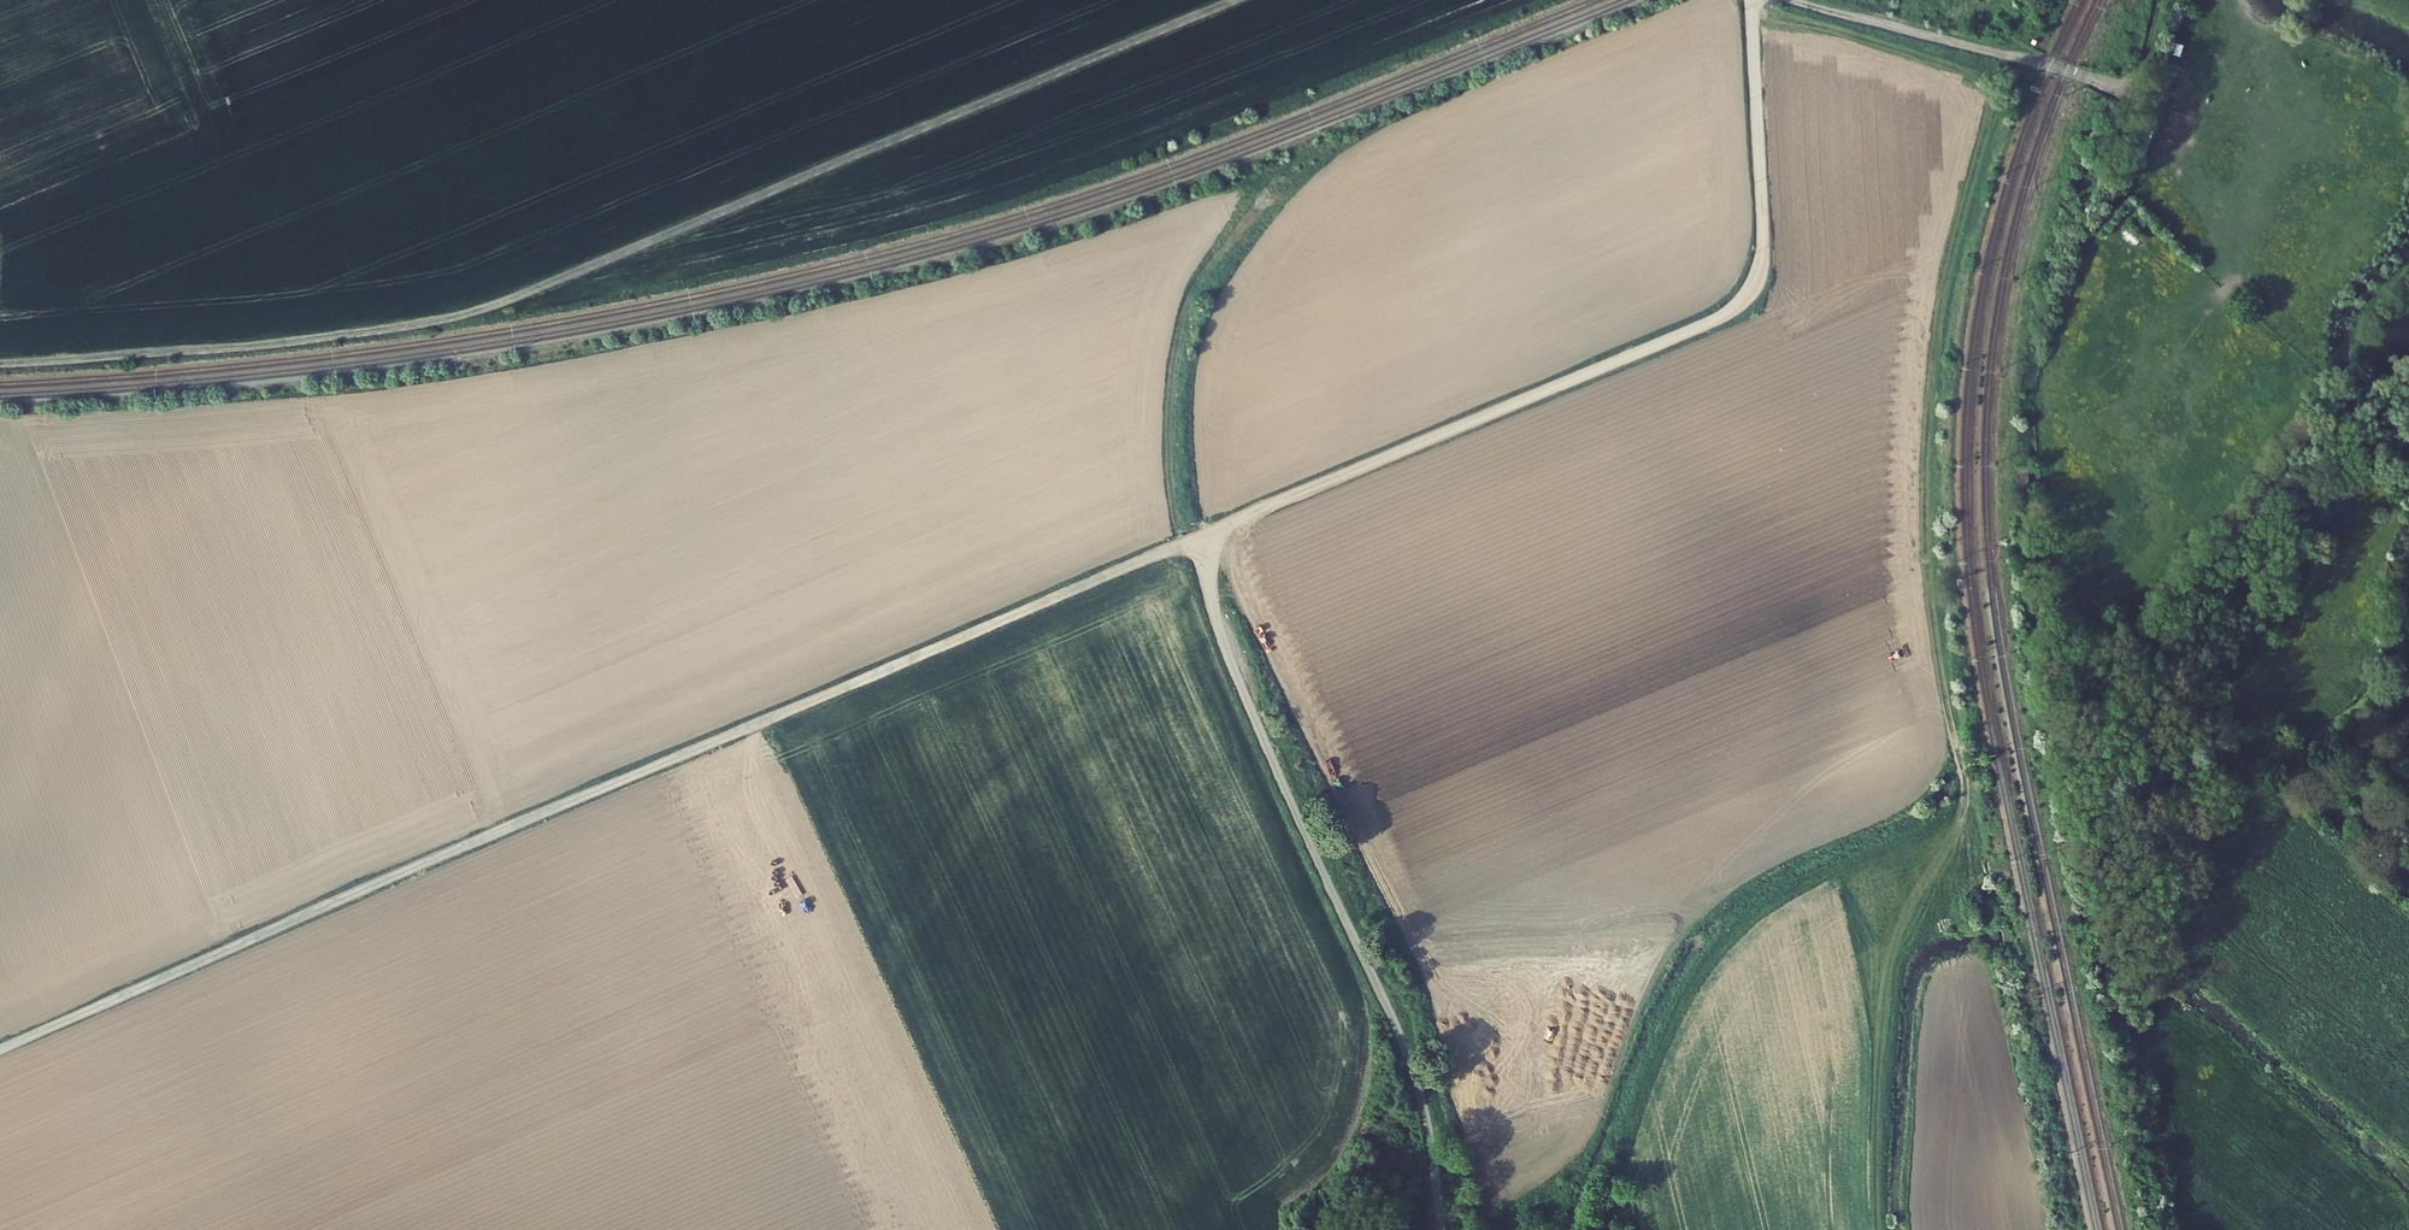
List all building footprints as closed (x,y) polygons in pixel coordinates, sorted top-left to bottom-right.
[(2370,744),(2361,733),(2357,736),(2366,747),(2370,744)] [(2297,778),(2291,772),(2285,777),(2292,784),(2297,778)]
